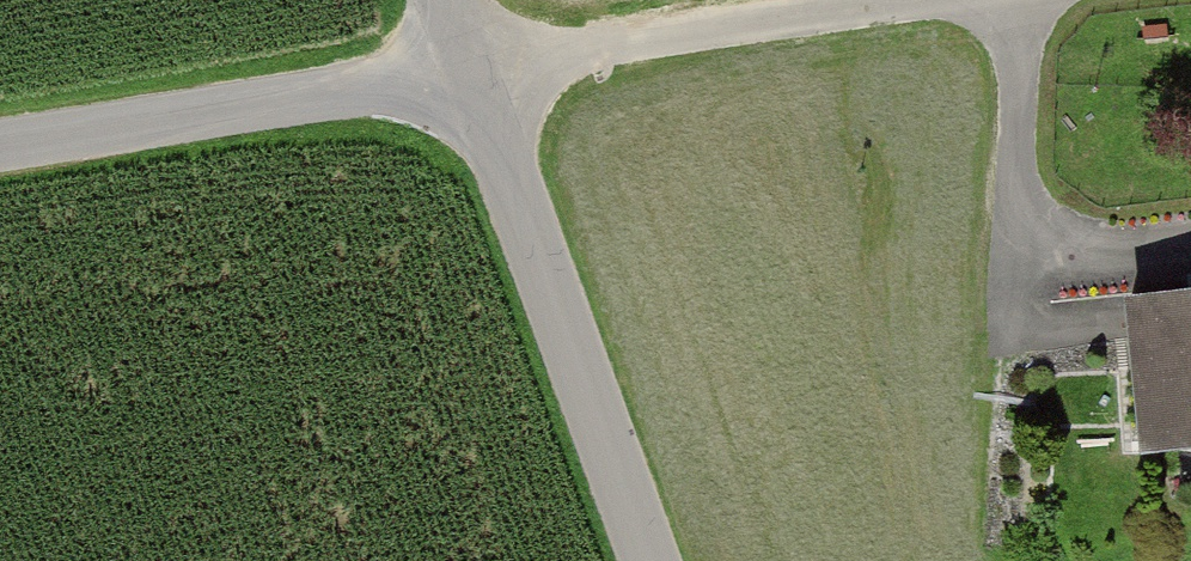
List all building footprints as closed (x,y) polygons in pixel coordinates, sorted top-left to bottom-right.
[(1132,306),(1147,452),(1190,447),(1190,300),(1132,306)]
